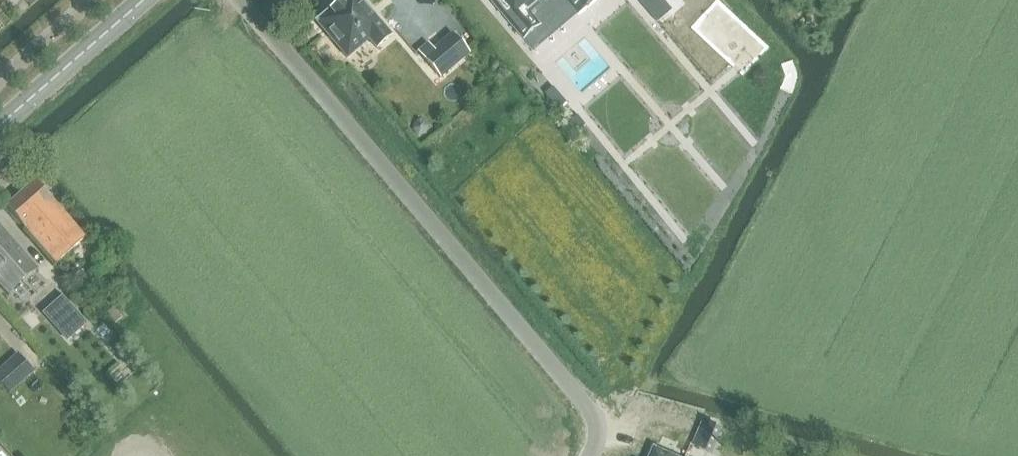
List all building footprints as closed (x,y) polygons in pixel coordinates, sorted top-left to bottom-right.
[(316,21),(347,58),(370,38),(377,48),(392,35),(362,0),(341,0),(316,21)] [(525,40),(543,25),(533,14),(549,0),(559,12),(569,24),(598,0),(491,0),(525,40)] [(658,22),(673,9),(665,0),(638,0),(658,22)] [(470,53),(453,33),(434,49),(429,43),(419,52),(441,77),(470,53)] [(423,121),(415,122),(412,130),(418,137),(426,135),(429,127),(423,121)] [(7,206),(32,235),(57,263),(85,238),(36,181),(7,206)] [(9,296),(11,295),(7,290),(34,266),(38,270),(39,269),(0,225),(0,227),(1,228),(0,229),(0,285),(9,296)] [(61,297),(42,315),(67,343),(86,325),(61,297)] [(113,308),(106,314),(115,324),(121,318),(113,308)] [(10,394),(34,373),(21,357),(0,375),(0,383),(10,394)] [(716,424),(705,419),(699,432),(710,437),(716,424)]
